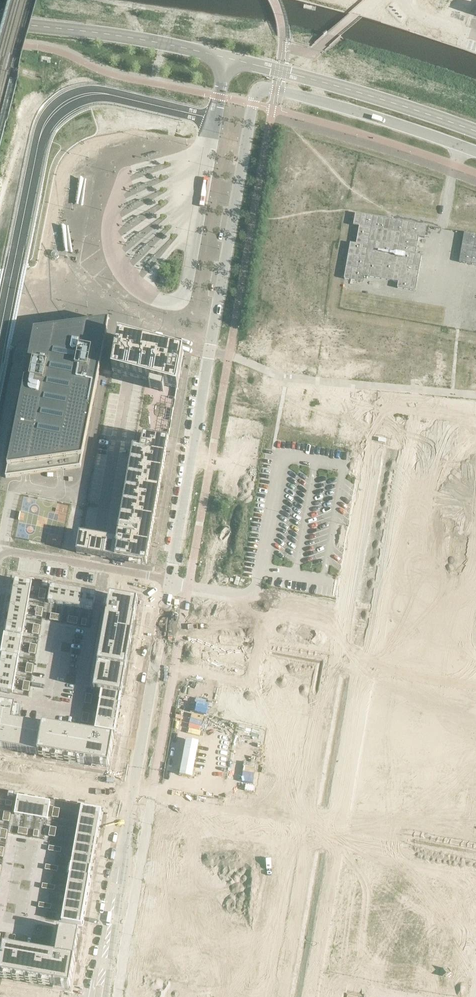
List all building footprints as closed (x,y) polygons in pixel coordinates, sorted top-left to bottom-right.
[(350,243),(344,279),(362,282),(363,276),(398,282),(397,288),(415,291),(421,256),(415,255),(419,237),(424,238),(426,226),(356,214),(353,225),(359,227),(356,244),(350,243)] [(464,233),(459,262),(475,265),(475,235),(464,233)] [(26,375),(6,478),(23,476),(58,471),(80,468),(96,389),(107,332),(109,322),(34,332),(32,343),(26,375)] [(183,354),(118,336),(112,372),(151,382),(149,388),(163,392),(164,386),(177,390),(183,354)] [(228,434),(206,557),(224,560),(224,561),(234,563),(234,561),(230,561),(252,439),(256,440),(256,439),(228,434)] [(79,537),(76,553),(143,565),(143,564),(146,564),(168,440),(143,436),(141,449),(133,448),(116,543),(79,537)] [(350,443),(332,440),(330,451),(348,454),(350,443)] [(348,454),(330,451),(328,460),(346,463),(348,454)] [(346,463),(328,460),(327,470),(344,473),(346,463)] [(438,464),(420,461),(418,472),(436,475),(438,464)] [(344,473),(327,470),(325,479),(343,482),(344,473)] [(436,475),(418,472),(416,482),(434,485),(436,475)] [(343,482),(325,479),(323,489),(341,492),(343,482)] [(434,485),(416,482),(415,491),(433,494),(434,485)] [(322,500),(339,503),(341,492),(323,489),(322,500)] [(433,494),(415,491),(413,501),(431,504),(433,494)] [(431,504),(413,501),(412,510),(409,510),(429,514),(431,504)] [(348,511),(330,508),(328,519),(346,522),(348,511)] [(429,514),(409,510),(407,520),(427,524),(429,514)] [(346,522),(328,519),(327,528),(344,531),(346,522)] [(427,524),(407,520),(406,530),(426,533),(427,524)] [(344,531),(327,528),(325,538),(343,541),(344,531)] [(426,533),(406,530),(404,539),(424,543),(426,533)] [(343,541),(325,538),(323,547),(341,550),(343,541)] [(422,552),(424,543),(404,539),(404,540),(406,540),(405,549),(422,552)] [(341,550),(323,547),(322,557),(339,560),(341,550)] [(422,552),(405,549),(403,560),(412,562),(413,562),(421,563),(421,562),(422,552)] [(339,560),(322,557),(320,567),(340,571),(340,570),(338,570),(339,560)] [(412,562),(411,572),(428,575),(430,564),(421,562),(421,563),(413,562),(412,562)] [(340,571),(320,567),(318,578),(338,581),(340,571)] [(428,575),(411,572),(409,582),(427,585),(428,575)] [(338,581),(318,578),(316,587),(336,591),(338,581)] [(15,580),(14,589),(30,592),(32,583),(30,583),(15,580)] [(427,585),(409,582),(407,591),(425,594),(427,585)] [(51,586),(48,603),(57,605),(60,588),(51,586)] [(336,591),(316,587),(315,597),(335,600),(336,591)] [(60,588),(57,605),(66,606),(69,590),(60,588)] [(14,589),(12,598),(29,601),(30,592),(14,589)] [(69,590),(66,606),(75,608),(78,591),(69,590)] [(78,591),(75,608),(84,609),(87,593),(78,591)] [(405,602),(423,605),(425,594),(407,591),(405,602)] [(87,593),(84,609),(93,611),(94,607),(96,594),(87,593)] [(92,689),(91,690),(102,692),(121,695),(122,688),(121,687),(123,675),(125,676),(127,662),(125,662),(127,650),(129,650),(132,637),(129,637),(132,625),(134,625),(138,602),(131,600),(110,597),(109,604),(108,608),(106,607),(92,689)] [(335,600),(315,597),(313,606),(331,609),(332,600),(335,601),(335,600)] [(12,598),(11,607),(27,610),(29,601),(12,598)] [(253,601),(250,619),(261,621),(264,603),(253,601)] [(264,603),(261,621),(270,622),(273,605),(264,603)] [(273,605),(270,622),(279,624),(282,606),(273,605)] [(292,608),(282,606),(279,624),(289,626),(292,608)] [(331,609),(313,606),(311,616),(329,619),(331,609)] [(11,607),(9,616),(26,619),(27,610),(11,607)] [(9,616),(7,625),(24,628),(26,619),(9,616)] [(319,629),(327,630),(329,619),(311,616),(309,629),(319,631),(319,629)] [(4,633),(22,637),(24,628),(7,625),(6,633),(4,633)] [(4,633),(2,644),(21,647),(22,637),(4,633)] [(2,644),(1,655),(19,658),(21,647),(2,644)] [(1,655),(0,655),(2,655),(1,664),(17,667),(19,658),(1,655)] [(234,656),(231,673),(241,675),(244,658),(234,656)] [(244,658),(241,675),(251,677),(254,659),(244,658)] [(251,677),(260,679),(263,661),(254,659),(251,677)] [(260,679),(271,680),(274,663),(263,661),(260,679)] [(0,667),(0,673),(16,676),(17,667),(1,664),(0,667)] [(301,667),(292,666),(289,679),(307,682),(309,671),(301,670),(301,667)] [(14,684),(16,676),(0,673),(0,682),(14,684)] [(305,692),(307,682),(289,679),(287,689),(305,692)] [(8,693),(12,694),(14,684),(0,682),(0,692),(8,693)] [(303,702),(305,692),(287,689),(286,699),(303,702)] [(419,689),(416,707),(426,709),(429,691),(419,689)] [(388,690),(388,693),(380,691),(378,703),(396,706),(398,692),(388,690)] [(426,709),(435,710),(438,692),(429,691),(426,709)] [(102,692),(100,701),(120,705),(120,704),(121,695),(102,692)] [(435,710),(444,712),(447,694),(438,692),(435,710)] [(454,714),(458,696),(447,694),(444,712),(454,714)] [(302,711),(303,702),(286,699),(284,709),(304,712),(302,711)] [(100,701),(98,711),(118,714),(120,705),(100,701)] [(394,715),(396,706),(378,703),(376,712),(394,715)] [(0,707),(0,748),(38,755),(109,767),(114,739),(103,737),(103,735),(43,725),(42,731),(12,725),(15,707),(15,706),(1,704),(0,707)] [(302,722),(304,712),(284,709),(282,718),(302,722)] [(98,711),(97,720),(117,724),(118,714),(98,711)] [(392,725),(394,715),(376,712),(375,721),(392,725)] [(301,731),(302,722),(282,718),(281,728),(301,731)] [(97,720),(95,730),(103,732),(115,734),(115,731),(116,731),(117,724),(97,720)] [(391,734),(392,725),(375,721),(373,730),(371,730),(391,734)] [(301,731),(281,728),(279,737),(297,740),(298,731),(301,732),(301,731)] [(389,743),(391,734),(371,730),(369,740),(389,743)] [(277,748),(295,751),(297,740),(279,737),(277,748)] [(387,754),(389,743),(369,740),(367,751),(387,754)] [(284,753),(267,750),(265,761),(282,764),(284,753)] [(385,765),(387,754),(367,751),(365,761),(385,765)] [(281,773),(282,764),(265,761),(263,770),(281,773)] [(383,775),(385,765),(365,761),(365,762),(368,762),(366,772),(383,775)] [(279,783),(281,773),(263,770),(261,780),(279,783)] [(382,785),(383,775),(366,772),(364,782),(382,785)] [(380,794),(382,785),(364,782),(362,791),(380,794)] [(378,804),(380,794),(362,791),(361,801),(378,804)] [(17,798),(15,815),(26,816),(29,798),(18,796),(17,798)] [(29,798),(26,816),(36,818),(39,800),(29,798)] [(39,800),(36,818),(47,820),(50,802),(39,800)] [(79,807),(77,816),(100,820),(102,811),(83,807),(79,807)] [(77,816),(76,826),(98,830),(100,820),(77,816)] [(166,822),(158,821),(154,845),(156,846),(137,957),(164,961),(166,947),(183,850),(197,853),(202,828),(166,822)] [(76,826),(74,835),(97,839),(98,830),(76,826)] [(74,835),(72,845),(95,849),(97,839),(74,835)] [(221,837),(211,835),(207,853),(218,855),(221,837)] [(230,839),(221,837),(218,855),(227,856),(230,839)] [(239,840),(230,839),(227,856),(236,858),(239,840)] [(236,858),(246,860),(249,842),(239,840),(236,858)] [(72,845),(71,855),(93,858),(95,849),(72,845)] [(287,862),(289,851),(280,850),(281,847),(271,846),(269,859),(287,862)] [(71,855),(69,864),(92,868),(93,858),(71,855)] [(285,872),(287,862),(269,859),(267,869),(285,872)] [(351,859),(349,869),(367,872),(369,862),(351,859)] [(390,862),(387,879),(397,881),(401,863),(390,862)] [(401,863),(397,881),(407,883),(410,865),(401,863)] [(69,864),(67,874),(90,878),(92,868),(69,864)] [(410,865),(407,883),(416,885),(419,867),(410,865)] [(419,867),(416,885),(427,887),(430,869),(419,867)] [(285,872),(267,869),(265,879),(285,883),(286,882),(283,882),(285,872)] [(349,869),(347,879),(365,882),(367,872),(349,869)] [(67,874),(66,883),(88,887),(90,878),(67,874)] [(284,894),(285,883),(265,879),(264,890),(284,894)] [(347,879),(345,888),(363,891),(365,882),(347,879)] [(66,883),(64,893),(87,897),(88,887),(66,883)] [(345,888),(344,898),(362,901),(363,891),(345,888)] [(282,903),(284,894),(264,890),(262,899),(282,903)] [(64,893),(62,902),(85,906),(87,897),(64,893)] [(344,898),(342,907),(360,910),(362,901),(344,898)] [(280,912),(282,903),(262,899),(260,909),(280,912)] [(62,902),(61,912),(83,916),(85,906),(62,902)] [(342,907),(340,917),(358,920),(360,910),(342,907)] [(276,921),(278,913),(280,913),(280,912),(260,909),(259,918),(266,920),(276,921)] [(61,912),(59,922),(75,924),(82,925),(83,916),(61,912)] [(340,917),(339,926),(357,929),(358,920),(340,917)] [(275,931),(276,921),(259,918),(257,928),(275,931)] [(339,926),(337,936),(355,939),(357,929),(339,926)] [(51,985),(52,985),(70,988),(75,962),(75,961),(74,960),(79,931),(74,930),(63,928),(63,929),(64,929),(59,955),(0,945),(0,976),(51,985)] [(273,940),(275,931),(257,928),(255,937),(273,940)] [(337,936),(336,945),(353,948),(355,939),(337,936)] [(271,950),(273,940),(255,937),(254,947),(271,950)] [(336,945),(334,954),(352,958),(353,948),(336,945)] [(270,959),(271,950),(254,947),(252,956),(270,959)] [(334,954),(332,964),(350,967),(352,958),(334,954)] [(250,967),(268,970),(270,959),(252,956),(250,967)] [(332,964),(331,973),(349,976),(350,967),(332,964)] [(128,996),(255,996),(258,980),(241,977),(238,993),(145,977),(146,971),(133,968),(128,996)] [(331,973),(329,984),(347,987),(349,976),(331,973)]
